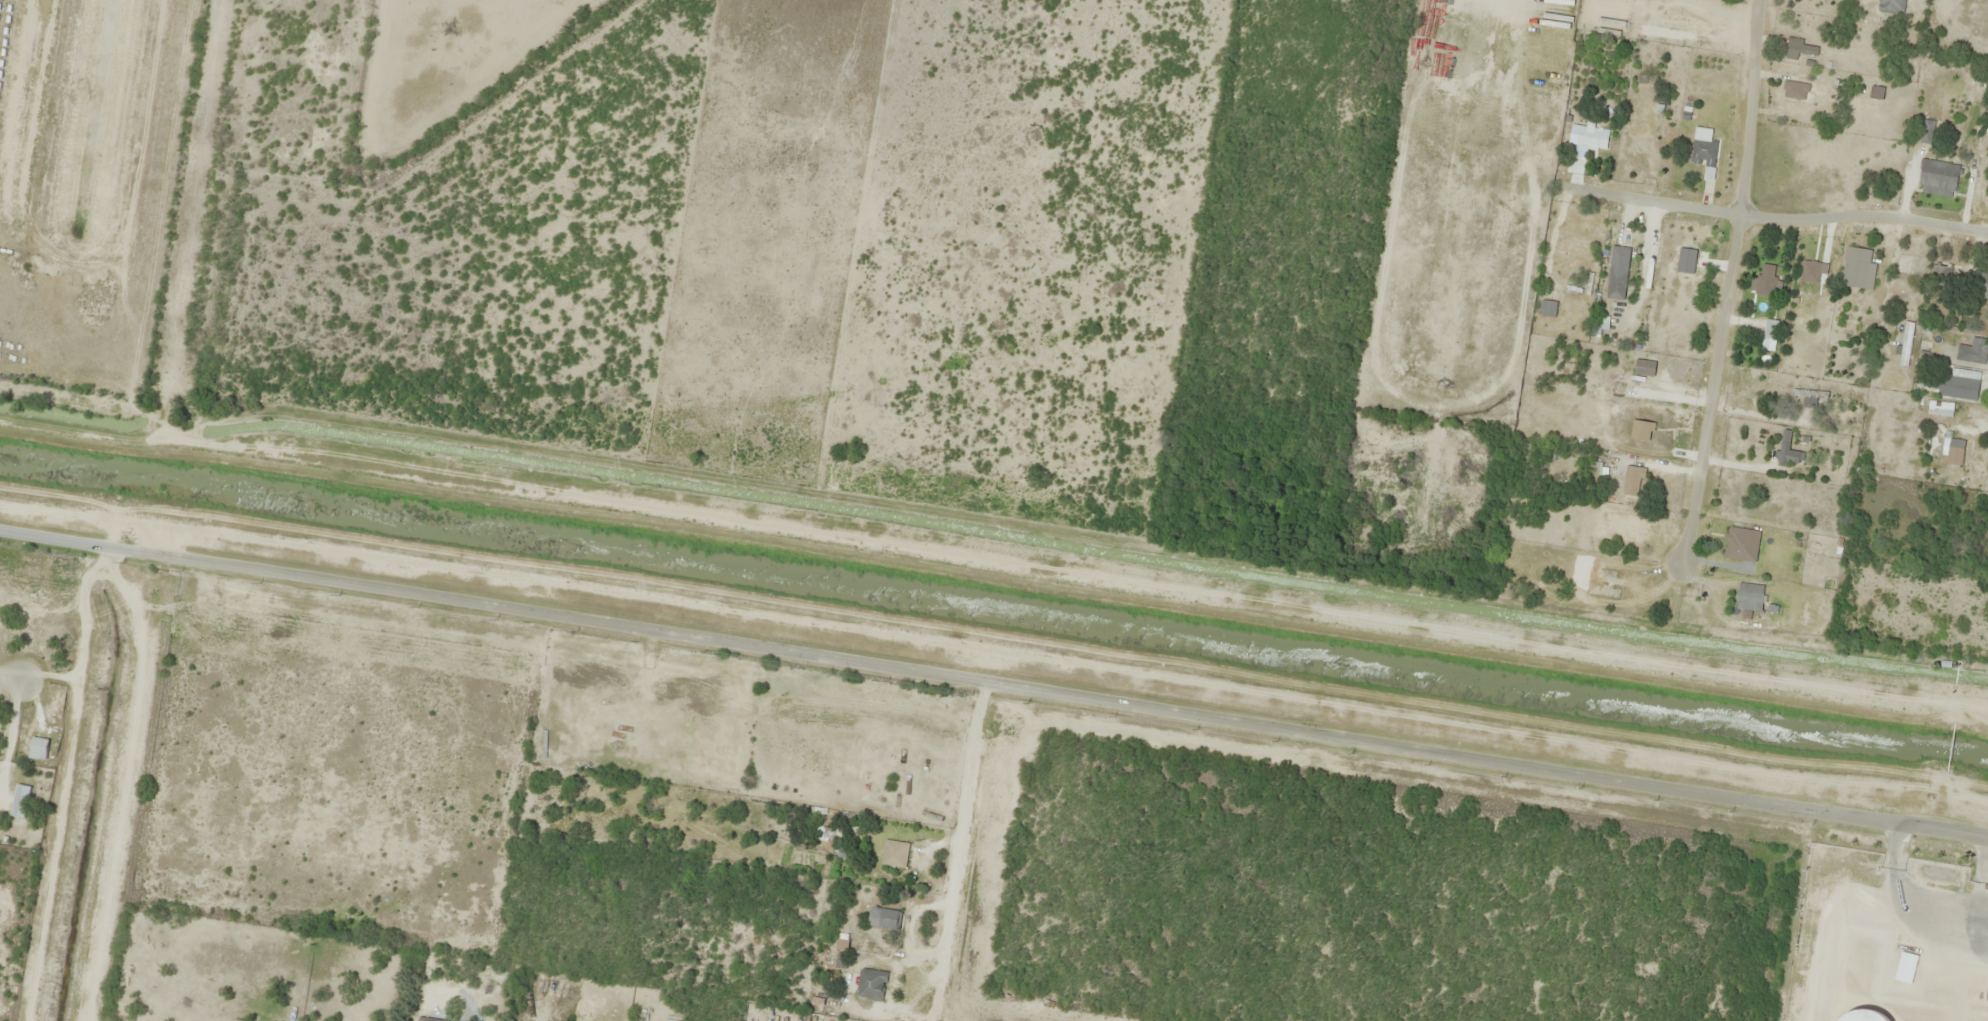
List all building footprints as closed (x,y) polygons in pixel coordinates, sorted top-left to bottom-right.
[(1905,0),(1879,0),(1878,11),(1903,14),(1905,0)] [(1783,52),(1801,64),(1807,54),(1813,58),(1818,51),(1794,35),(1783,52)] [(1782,97),(1807,100),(1808,83),(1784,81),(1782,97)] [(1882,98),(1882,88),(1871,88),(1871,98),(1882,98)] [(1918,143),(1930,145),(1936,123),(1924,120),(1918,143)] [(1579,124),(1574,156),(1584,157),(1585,149),(1606,151),(1610,129),(1579,124)] [(1717,141),(1693,139),(1690,163),(1707,165),(1706,178),(1713,178),(1717,141)] [(1959,165),(1922,160),(1917,193),(1954,198),(1959,165)] [(1870,263),(1871,250),(1846,247),(1841,286),(1871,290),(1874,264),(1870,263)] [(1769,301),(1783,284),(1772,276),(1775,271),(1766,264),(1750,285),(1769,301)] [(1932,280),(1946,282),(1948,268),(1933,266),(1932,280)] [(1627,268),(1609,267),(1607,299),(1625,300),(1627,268)] [(1987,298),(1987,275),(1977,273),(1974,297),(1987,300),(1987,298)] [(1555,318),(1557,302),(1541,300),(1539,316),(1555,318)] [(1898,365),(1906,366),(1914,323),(1906,322),(1898,365)] [(1958,345),(1955,360),(1984,365),(1987,344),(1987,340),(1972,337),(1971,347),(1958,345)] [(1653,384),(1655,362),(1635,360),(1633,382),(1653,384)] [(1951,377),(1935,375),(1933,395),(1974,399),(1977,373),(1952,370),(1951,377)] [(1939,416),(1951,418),(1953,404),(1940,402),(1939,416)] [(1804,453),(1788,450),(1791,432),(1782,430),(1776,466),(1787,468),(1788,462),(1802,464),(1804,453)] [(1961,466),(1964,440),(1949,439),(1946,464),(1961,466)] [(1639,499),(1645,469),(1627,465),(1621,495),(1639,499)] [(1760,532),(1727,527),(1723,558),(1756,563),(1760,532)] [(1763,584),(1737,584),(1737,611),(1763,611),(1763,584)] [(32,787),(16,784),(10,816),(25,819),(32,787)] [(909,843),(883,840),(881,865),(906,868),(909,843)] [(900,912),(879,909),(877,928),(897,931),(900,912)] [(882,1001),(886,973),(860,969),(856,997),(882,1001)] [(1843,1013),(1843,1020),(1885,1020),(1885,1012),(1843,1013)]
